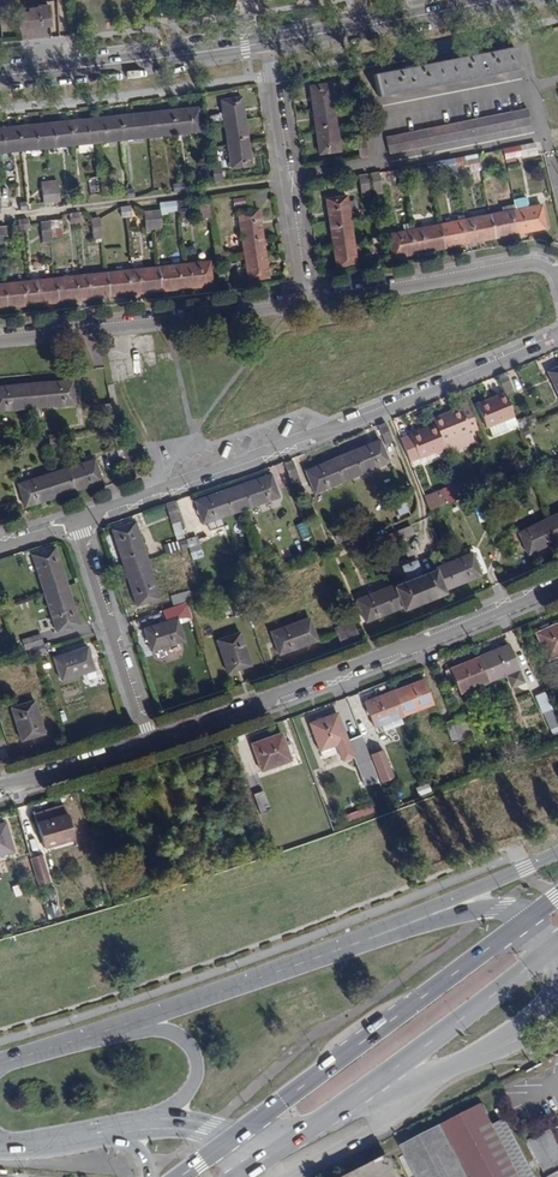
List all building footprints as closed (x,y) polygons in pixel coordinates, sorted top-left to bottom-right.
[(50,25),(48,4),(38,5),(38,10),(18,13),(19,28),(50,25)] [(519,69),(515,47),(373,74),(377,96),(519,69)] [(349,92),(346,72),(338,73),(341,93),(349,92)] [(309,87),(312,110),(333,106),(329,84),(309,87)] [(363,113),(360,96),(351,97),(354,114),(363,113)] [(251,164),(241,98),(221,100),(231,167),(251,164)] [(312,110),(315,132),(336,128),(333,106),(312,110)] [(197,108),(172,110),(174,134),(199,131),(197,108)] [(535,124),(532,108),(392,136),(395,152),(535,124)] [(172,110),(146,113),(148,137),(174,134),(172,110)] [(148,137),(146,113),(120,116),(123,140),(148,137)] [(97,142),(123,140),(120,116),(95,119),(97,142)] [(97,142),(95,119),(69,121),(71,145),(97,142)] [(69,121),(43,124),(46,148),(71,145),(69,121)] [(46,148),(43,124),(17,127),(20,151),(46,148)] [(0,129),(0,153),(20,151),(17,127),(0,129)] [(339,151),(336,128),(315,132),(319,154),(339,151)] [(373,154),(370,136),(363,137),(366,155),(373,154)] [(536,155),(534,142),(503,149),(505,163),(515,160),(515,158),(521,156),(522,158),(536,155)] [(215,146),(215,157),(224,158),(224,147),(215,146)] [(501,166),(498,150),(477,154),(480,170),(480,172),(501,167),(501,166)] [(468,166),(469,172),(480,170),(477,154),(453,158),(455,169),(468,166)] [(455,169),(453,158),(442,160),(444,169),(445,175),(456,173),(455,169)] [(427,163),(429,178),(437,177),(436,171),(444,169),(442,160),(427,163)] [(222,180),(219,162),(212,162),(214,182),(222,180)] [(429,178),(427,163),(401,168),(403,179),(411,178),(412,183),(418,182),(420,188),(431,186),(429,178)] [(198,186),(197,171),(187,172),(189,187),(198,186)] [(153,190),(164,190),(162,172),(151,173),(151,176),(153,190)] [(382,191),(378,173),(370,175),(373,193),(382,191)] [(110,194),(108,174),(100,175),(102,195),(110,194)] [(369,193),(366,175),(358,176),(361,195),(369,193)] [(153,190),(151,176),(141,178),(143,194),(153,193),(153,190)] [(57,180),(49,181),(51,201),(59,200),(57,180)] [(43,202),(51,201),(49,181),(41,183),(43,202)] [(186,191),(185,183),(173,184),(174,192),(186,191)] [(9,186),(9,189),(10,199),(18,198),(16,185),(9,186)] [(85,186),(86,203),(101,201),(99,185),(85,186)] [(9,189),(0,190),(0,197),(1,208),(11,207),(10,199),(9,189)] [(326,200),(329,223),(350,219),(346,197),(326,200)] [(174,211),(191,210),(190,199),(173,201),(174,211)] [(198,202),(200,219),(210,218),(208,201),(198,202)] [(514,209),(519,233),(545,228),(540,204),(526,207),(514,209)] [(122,217),(131,216),(130,206),(121,208),(122,217)] [(494,238),(519,233),(514,209),(502,212),(489,215),(494,238)] [(160,210),(152,211),(154,231),(162,230),(160,210)] [(238,213),(242,236),(261,233),(258,210),(238,213)] [(146,232),(154,231),(152,211),(144,212),(146,232)] [(69,213),(70,224),(79,223),(78,212),(69,213)] [(489,215),(464,219),(469,243),(494,238),(489,215)] [(101,238),(99,218),(91,219),(93,238),(101,238)] [(19,229),(29,228),(28,219),(18,220),(19,229)] [(353,242),(350,219),(329,223),(333,244),(353,242)] [(464,219),(439,225),(443,248),(469,243),(464,219)] [(14,220),(0,222),(0,235),(16,233),(14,220)] [(62,236),(61,220),(48,221),(50,238),(62,236)] [(50,238),(48,221),(40,222),(42,242),(50,241),(50,238)] [(413,223),(402,225),(403,231),(414,229),(413,223)] [(418,253),(443,248),(439,225),(414,229),(418,253)] [(375,229),(375,233),(370,234),(372,243),(382,242),(380,228),(375,229)] [(418,253),(414,229),(403,231),(388,234),(393,258),(418,253)] [(245,257),(264,255),(261,233),(242,236),(245,257)] [(356,263),(353,242),(333,244),(336,266),(356,263)] [(268,277),(264,255),(245,257),(248,280),(268,277)] [(184,264),(186,288),(211,285),(209,262),(184,264)] [(157,267),(160,291),(186,288),(184,264),(157,267)] [(135,293),(160,291),(157,267),(133,270),(135,293)] [(135,293),(133,270),(106,273),(109,296),(135,293)] [(83,299),(109,296),(106,273),(80,275),(83,299)] [(55,278),(57,302),(83,299),(80,275),(55,278)] [(32,305),(57,302),(55,278),(29,281),(32,305)] [(6,308),(32,305),(29,281),(4,284),(6,308)] [(557,394),(557,367),(547,372),(557,394)] [(497,376),(504,393),(505,395),(513,392),(505,373),(497,376)] [(32,383),(34,407),(74,404),(72,380),(32,383)] [(32,383),(0,386),(0,410),(34,407),(32,383)] [(99,391),(107,424),(114,422),(107,389),(99,391)] [(514,417),(505,395),(504,393),(476,404),(486,428),(514,417)] [(434,424),(441,442),(468,431),(459,407),(431,418),(434,424)] [(515,421),(519,429),(529,425),(535,422),(531,414),(515,421)] [(385,445),(393,442),(385,422),(377,425),(385,445)] [(408,434),(418,458),(443,448),(441,442),(434,424),(408,434)] [(36,437),(44,435),(42,425),(35,427),(36,437)] [(529,425),(519,429),(522,438),(532,434),(529,425)] [(44,435),(36,437),(37,442),(45,440),(61,436),(60,431),(44,435)] [(17,446),(37,442),(36,437),(16,442),(17,446)] [(45,440),(37,442),(17,446),(18,451),(47,444),(45,440)] [(379,440),(342,455),(350,477),(388,462),(379,440)] [(58,451),(56,442),(50,443),(51,452),(58,451)] [(526,448),(530,458),(533,466),(541,462),(533,445),(526,448)] [(314,493),(350,477),(342,455),(305,471),(314,493)] [(135,475),(128,458),(121,459),(127,478),(135,475)] [(533,466),(530,458),(513,466),(514,469),(516,474),(525,470),(533,466)] [(55,471),(63,494),(100,482),(93,459),(55,471)] [(298,479),(291,461),(283,464),(291,482),(298,479)] [(466,480),(477,475),(472,466),(462,471),(466,480)] [(25,506),(63,494),(55,471),(18,484),(25,506)] [(270,474),(232,487),(240,510),(277,497),(270,474)] [(523,485),(530,481),(527,475),(520,478),(523,485)] [(240,510),(232,487),(195,500),(202,523),(240,510)] [(440,494),(430,498),(434,507),(444,502),(440,494)] [(448,501),(444,502),(434,507),(430,509),(432,515),(433,517),(451,509),(448,501)] [(179,521),(173,502),(165,504),(171,524),(179,521)] [(397,516),(407,512),(404,502),(394,505),(397,516)] [(509,529),(497,503),(487,508),(499,533),(509,529)] [(557,539),(557,512),(548,517),(557,539)] [(548,517),(517,532),(528,554),(557,540),(557,539),(548,517)] [(294,525),(301,545),(313,540),(305,520),(294,525)] [(111,529),(124,568),(146,561),(134,522),(111,529)] [(376,540),(392,533),(389,525),(372,532),(376,540)] [(470,530),(455,537),(461,550),(475,544),(470,530)] [(337,543),(349,538),(347,532),(334,537),(337,543)] [(202,556),(195,535),(185,539),(187,547),(192,560),(202,556)] [(353,548),(365,543),(362,536),(350,540),(353,548)] [(166,554),(178,550),(187,547),(185,539),(185,538),(163,545),(166,554)] [(32,555),(44,593),(66,586),(54,548),(32,555)] [(180,558),(178,550),(166,554),(169,562),(180,558)] [(434,570),(442,590),(479,575),(471,553),(433,568),(434,570)] [(415,560),(407,563),(414,578),(421,575),(415,560)] [(146,561),(124,568),(136,605),(158,598),(146,561)] [(414,578),(407,563),(400,566),(407,581),(414,578)] [(414,578),(423,601),(443,593),(442,590),(434,570),(421,575),(414,578)] [(37,595),(31,577),(17,581),(21,591),(23,600),(37,595)] [(187,602),(203,597),(200,588),(197,578),(189,581),(191,588),(170,595),(174,606),(187,602)] [(423,601),(414,578),(407,581),(393,586),(402,607),(403,609),(423,601)] [(200,588),(203,597),(222,590),(219,581),(200,588)] [(365,622),(402,607),(393,586),(393,585),(356,600),(365,622)] [(66,586),(44,593),(56,631),(79,623),(66,586)] [(23,600),(21,591),(0,598),(0,603),(1,607),(23,600)] [(177,613),(174,606),(158,611),(161,618),(177,613)] [(183,640),(176,618),(144,628),(151,651),(183,640)] [(316,640),(308,618),(270,631),(279,654),(316,640)] [(345,623),(352,643),(359,640),(352,621),(345,623)] [(352,643),(345,623),(334,628),(341,647),(352,643)] [(535,633),(547,660),(557,655),(557,623),(535,633)] [(250,665),(239,632),(216,640),(228,673),(250,665)] [(44,648),(39,634),(22,640),(25,650),(30,648),(32,655),(40,653),(45,651),(44,648)] [(54,657),(71,652),(68,640),(50,646),(54,657)] [(507,645),(479,656),(489,681),(503,675),(506,674),(512,672),(517,670),(507,645)] [(94,669),(87,647),(71,652),(54,657),(61,680),(94,669)] [(489,681),(479,656),(451,668),(460,693),(489,681)] [(512,672),(506,674),(511,687),(523,683),(517,670),(512,672)] [(422,680),(393,692),(402,716),(431,704),(422,680)] [(374,727),(402,716),(393,692),(365,703),(374,727)] [(555,719),(544,692),(535,695),(546,723),(555,719)] [(44,733),(34,701),(11,708),(22,740),(44,733)] [(460,710),(451,714),(453,719),(462,715),(460,710)] [(347,740),(336,713),(309,723),(319,750),(336,744),(342,760),(352,756),(356,765),(370,760),(360,735),(347,740)] [(462,715),(453,719),(462,739),(464,743),(470,741),(474,740),(463,715),(462,715)] [(451,742),(462,739),(453,719),(443,723),(451,742)] [(290,760),(280,733),(251,744),(261,771),(290,760)] [(475,753),(470,741),(464,743),(469,755),(475,753)] [(387,774),(378,749),(369,752),(379,778),(387,774)] [(269,791),(281,792),(282,784),(279,783),(279,776),(270,776),(269,791)] [(269,809),(263,791),(253,794),(260,813),(269,809)] [(32,807),(42,842),(72,834),(62,799),(32,807)] [(263,815),(267,825),(275,821),(272,812),(263,815)] [(5,823),(0,824),(0,854),(13,851),(5,823)] [(45,874),(39,853),(30,855),(36,877),(45,874)] [(58,921),(54,907),(45,909),(49,924),(58,921)] [(526,1135),(547,1125),(524,1082),(504,1092),(526,1135)] [(482,1104),(403,1145),(420,1176),(535,1176),(506,1120),(494,1126),(482,1104)] [(526,1135),(543,1168),(557,1161),(557,1147),(547,1125),(526,1135)] [(385,1155),(341,1176),(396,1176),(385,1155)]
